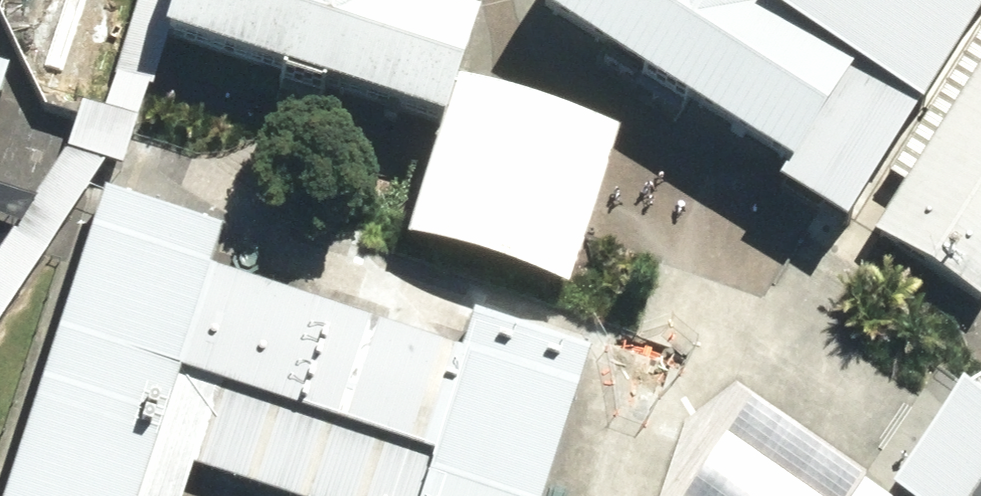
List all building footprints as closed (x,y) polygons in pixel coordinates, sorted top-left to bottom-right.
[(102,115),(79,108),(75,123),(65,157),(32,205),(0,195),(0,235),(8,238),(0,251),(0,326),(103,168),(121,174),(146,90),(150,91),(162,52),(159,51),(175,0),(135,0),(102,115)] [(159,51),(162,52),(436,141),(442,143),(457,93),(478,31),(402,6),(404,0),(175,0),(159,51)] [(528,21),(783,183),(773,199),(841,242),(882,179),(980,23),(980,0),(542,0),(528,21)] [(902,192),(980,68),(980,23),(882,179),(902,192)] [(902,192),(872,240),(980,309),(980,68),(902,192)] [(442,143),(436,141),(402,249),(567,300),(616,142),(457,93),(442,143)] [(103,198),(4,495),(184,495),(192,472),(264,495),(544,495),(589,359),(472,320),(459,358),(207,276),(220,237),(103,198)] [(980,486),(980,414),(958,398),(890,495),(974,495),(980,486)] [(858,484),(747,409),(688,495),(850,495),(858,484)]
